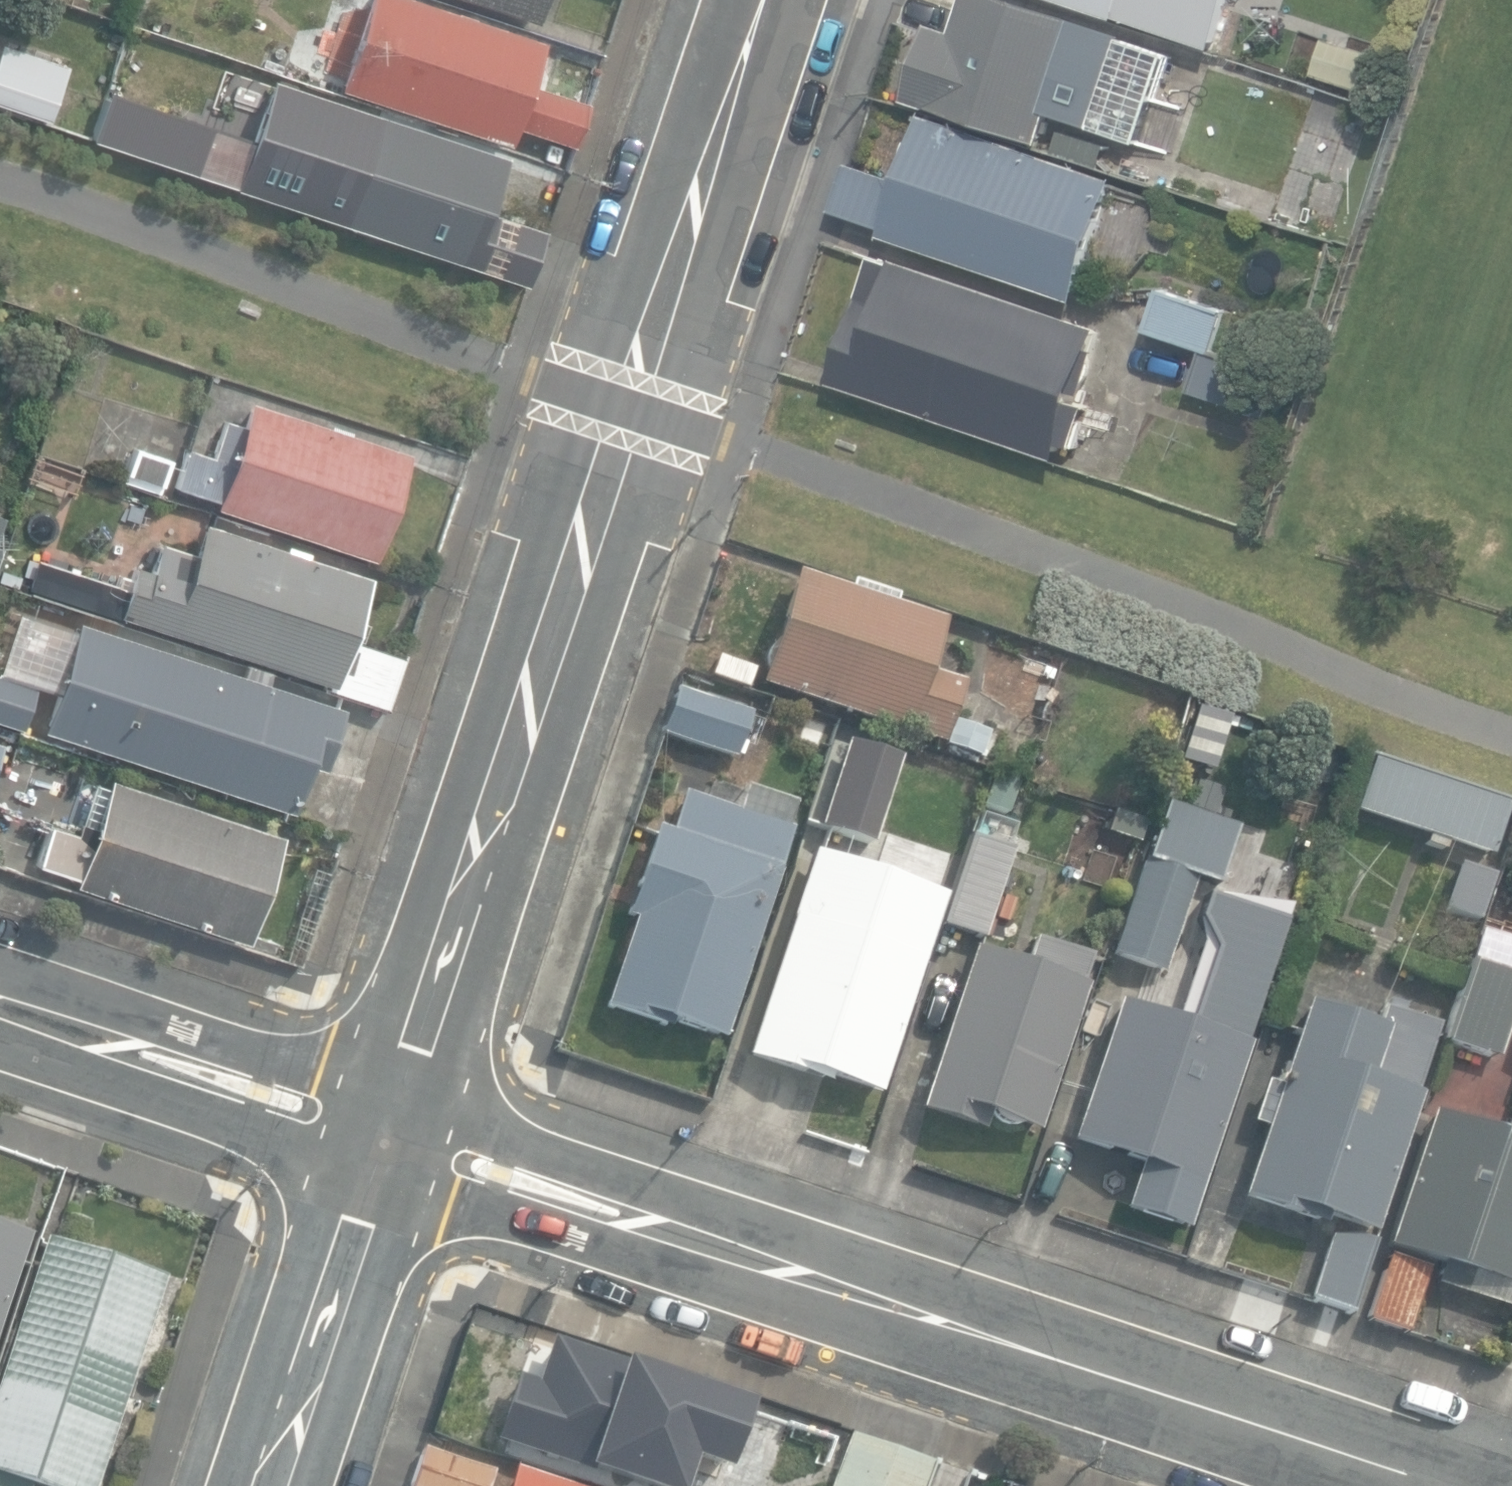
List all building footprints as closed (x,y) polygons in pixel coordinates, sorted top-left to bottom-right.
[(335,90),(506,146),(512,129),(571,148),(586,104),(523,83),(536,44),(400,0),(364,0),(335,90)] [(532,23),(540,0),(461,0),(532,23)] [(1124,41),(1126,35),(1018,0),(965,0),(954,32),(931,25),(906,101),(1043,145),(1053,115),(1095,129),(1097,125),(1109,129),(1122,91),(1153,101),(1168,55),(1124,41)] [(1118,21),(1119,18),(1214,49),(1230,0),(1056,0),(1118,21)] [(1386,59),(1326,39),(1314,76),(1374,96),(1386,59)] [(44,123),(64,66),(0,43),(0,108),(44,123)] [(465,268),(480,219),(486,204),(494,201),(502,177),(497,170),(500,159),(366,113),(365,118),(326,105),(304,166),(265,153),(262,161),(254,189),(277,197),(275,203),(465,268)] [(254,189),(262,161),(98,106),(86,144),(175,174),(177,171),(252,195),(254,189)] [(884,228),(881,237),(1077,302),(1118,180),(924,112),(914,141),(908,143),(898,171),(901,176),(900,180),(851,164),(833,211),(884,228)] [(1107,146),(1062,132),(1055,152),(1101,167),(1107,146)] [(543,238),(480,219),(465,268),(465,270),(528,289),(543,238)] [(874,257),(832,384),(1060,460),(1065,446),(1074,449),(1089,406),(1078,403),(1104,329),(897,258),(895,264),(874,257)] [(1204,350),(1213,353),(1228,311),(1161,288),(1146,330),(1204,350)] [(1213,353),(1204,350),(1190,392),(1268,418),(1282,377),(1213,353)] [(213,501),(211,508),(370,562),(405,454),(347,436),(349,431),(327,424),(326,429),(247,403),(238,427),(221,421),(211,458),(184,450),(173,488),(213,501)] [(159,486),(166,459),(130,449),(122,475),(159,486)] [(323,690),(387,711),(404,658),(349,640),(369,578),(205,525),(195,554),(163,544),(153,573),(135,568),(129,587),(39,557),(27,593),(122,621),(123,617),(326,683),(323,690)] [(760,683),(944,745),(964,684),(928,672),(945,619),(798,570),(760,683)] [(41,730),(290,814),(307,764),(324,770),(343,708),(76,624),(41,730)] [(0,679),(0,724),(18,731),(32,690),(0,679)] [(660,735),(735,760),(750,713),(676,688),(660,735)] [(801,742),(820,749),(829,723),(810,717),(801,742)] [(946,748),(992,763),(1002,734),(955,719),(946,748)] [(815,829),(890,852),(895,834),(906,838),(930,761),(843,735),(815,829)] [(1449,843),(1492,857),(1509,805),(1372,760),(1354,813),(1427,837),(1425,845),(1446,852),(1449,843)] [(1019,780),(993,771),(980,809),(1006,818),(1019,780)] [(75,886),(247,943),(282,837),(111,780),(97,821),(84,817),(79,834),(51,825),(38,866),(78,879),(75,886)] [(653,1017),(724,1040),(792,827),(787,825),(795,802),(744,786),(737,810),(681,792),(669,829),(657,825),(629,916),(635,918),(606,1009),(651,1023),(653,1017)] [(1112,956),(1165,974),(1198,879),(1218,886),(1238,828),(1165,803),(1112,956)] [(942,928),(984,941),(1014,848),(973,834),(942,928)] [(905,877),(946,889),(958,849),(917,836),(905,877)] [(790,1125),(864,1150),(945,896),(813,852),(745,1058),(806,1078),(790,1125)] [(1099,859),(1092,880),(1121,890),(1128,870),(1099,859)] [(1447,914),(1479,924),(1496,873),(1464,863),(1447,914)] [(1498,1060),(1511,1017),(1511,944),(1479,934),(1443,1042),(1498,1060)] [(989,1116),(1040,1133),(1089,984),(1082,982),(1091,957),(1036,939),(1027,964),(975,948),(922,1110),(985,1131),(989,1116)] [(1074,1139),(1205,1183),(1252,1041),(1244,1039),(1265,977),(1215,960),(1203,997),(1188,992),(1180,1017),(1121,999),(1074,1139)] [(1313,1213),(1375,1234),(1423,1093),(1416,1090),(1438,1026),(1383,1008),(1377,1024),(1308,1001),(1308,1002),(1242,1197),(1310,1220),(1313,1213)] [(1409,1332),(1433,1261),(1511,1287),(1511,1122),(1508,1133),(1435,1108),(1388,1245),(1391,1246),(1367,1318),(1409,1332)] [(1113,1202),(1183,1226),(1197,1187),(1127,1163),(1113,1202)] [(26,1237),(0,1229),(0,1311),(26,1237)] [(29,1485),(32,1485),(95,1485),(164,1277),(46,1237),(0,1376),(0,1485),(28,1485),(29,1485)] [(1310,1302),(1351,1316),(1376,1241),(1357,1237),(1331,1239),(1310,1302)] [(612,1485),(690,1485),(696,1467),(723,1475),(744,1409),(718,1401),(719,1397),(589,1355),(533,1337),(497,1447),(519,1454),(519,1456),(589,1479),(612,1485)] [(933,1462),(849,1433),(831,1485),(925,1485),(933,1462)] [(496,1469),(422,1445),(409,1485),(491,1485),(496,1469)] [(513,1469),(507,1485),(567,1485),(513,1469)]
